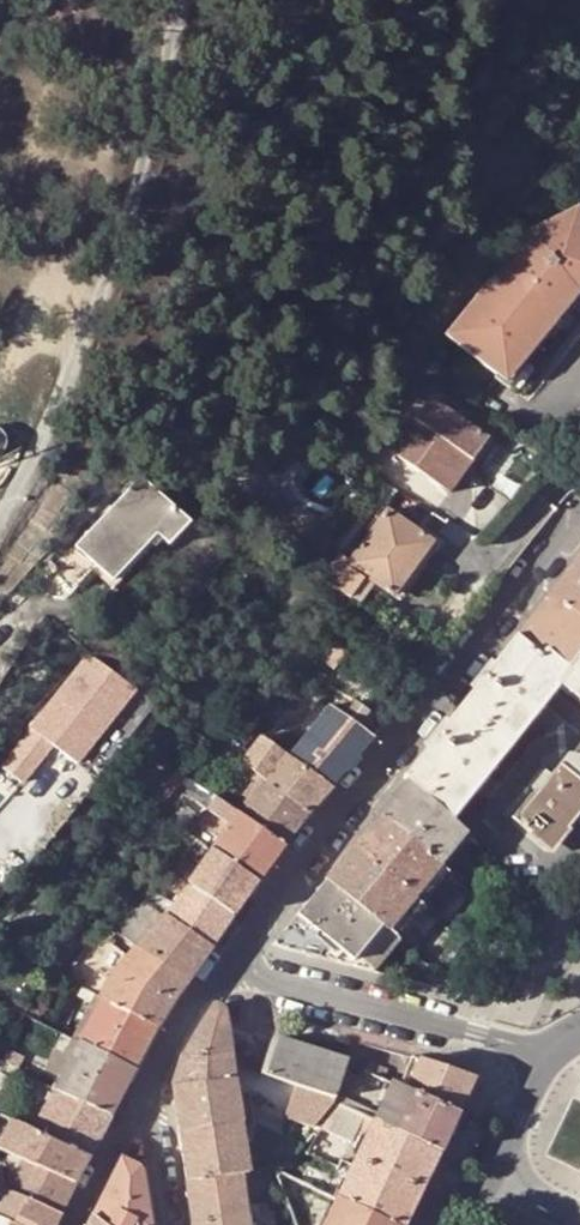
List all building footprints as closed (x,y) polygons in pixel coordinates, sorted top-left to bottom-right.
[(445,336),(508,389),(579,301),(579,217),(577,211),(527,238),(445,336)] [(486,441),(429,398),(390,452),(439,488),(462,457),(470,463),(486,441)] [(470,463),(462,457),(439,488),(447,494),(470,463)] [(187,522),(140,478),(77,545),(111,578),(156,532),(167,541),(187,522)] [(371,514),(360,528),(369,534),(348,564),(339,557),(323,578),(349,597),(365,577),(375,585),(392,597),(430,544),(386,512),(380,521),(371,514)] [(564,576),(579,588),(579,555),(564,576)] [(549,594),(579,619),(579,588),(564,576),(549,594)] [(349,597),(361,605),(375,585),(365,577),(349,597)] [(549,594),(533,614),(556,631),(558,629),(579,646),(579,619),(549,594)] [(579,650),(579,646),(558,629),(556,631),(533,614),(515,637),(539,658),(545,652),(567,668),(579,650)] [(351,623),(338,638),(347,646),(360,631),(351,623)] [(330,666),(347,646),(338,638),(337,637),(320,657),(330,666)] [(558,687),(579,704),(579,650),(567,668),(545,652),(539,658),(515,637),(403,777),(407,781),(451,820),(453,818),(458,811),(463,805),(475,789),(487,775),(532,719),(542,707),(554,692),(558,687)] [(99,681),(94,676),(90,681),(94,685),(99,681)] [(329,682),(323,692),(349,706),(354,699),(329,682)] [(354,699),(349,706),(343,713),(359,724),(369,711),(354,699)] [(343,713),(330,703),(288,754),(331,785),(373,735),(359,724),(343,713)] [(207,736),(217,742),(225,732),(215,725),(207,736)] [(228,753),(237,740),(225,732),(217,742),(216,744),(228,753)] [(264,737),(260,735),(240,762),(262,779),(307,813),(331,785),(288,754),(264,737)] [(555,769),(574,784),(579,777),(579,763),(577,760),(565,758),(555,769)] [(235,768),(259,784),(262,779),(240,762),(235,768)] [(161,784),(170,794),(188,777),(176,768),(161,784)] [(535,792),(533,791),(511,818),(527,831),(544,845),(554,843),(562,834),(579,812),(579,789),(574,784),(555,769),(550,775),(535,792)] [(533,791),(535,792),(550,775),(544,771),(538,772),(527,785),(533,791)] [(283,845),(307,813),(262,779),(259,784),(237,812),(283,845)] [(438,866),(443,870),(470,838),(465,833),(451,820),(407,781),(380,813),(438,866)] [(227,826),(211,849),(256,882),(283,845),(237,812),(214,796),(205,809),(227,826)] [(171,817),(182,826),(194,811),(183,802),(171,817)] [(424,908),(440,887),(459,904),(469,893),(451,878),(449,876),(443,870),(438,866),(380,813),(353,847),(411,897),(424,908)] [(451,878),(478,845),(470,838),(443,870),(449,876),(451,878)] [(397,940),(404,930),(424,908),(411,897),(353,847),(324,881),(380,927),(384,930),(397,940)] [(211,849),(187,882),(233,914),(256,882),(211,849)] [(12,881),(0,871),(0,896),(12,881)] [(286,950),(370,972),(397,940),(384,930),(380,927),(324,881),(296,916),(273,945),(286,950)] [(187,882),(166,912),(211,944),(233,914),(187,882)] [(118,930),(136,946),(185,979),(211,944),(166,912),(163,915),(146,901),(118,930)] [(414,953),(421,945),(404,930),(397,940),(414,953)] [(156,1026),(185,979),(136,946),(112,971),(100,996),(102,997),(156,1026)] [(77,995),(98,1006),(102,997),(100,996),(82,987),(77,995)] [(133,1069),(156,1026),(102,997),(98,1006),(79,1041),(133,1069)] [(212,1003),(182,1055),(228,1048),(222,1011),(217,1004),(212,1003)] [(49,1062),(64,1070),(78,1043),(61,1035),(48,1059),(50,1060),(49,1062)] [(333,1097),(345,1061),(346,1058),(343,1057),(283,1039),(279,1037),(266,1075),(295,1085),(333,1097)] [(110,1112),(133,1069),(79,1041),(78,1043),(64,1070),(55,1088),(110,1112)] [(23,1055),(7,1047),(1,1059),(17,1068),(23,1055)] [(172,1087),(233,1076),(231,1062),(228,1048),(182,1055),(172,1087)] [(473,1077),(418,1058),(404,1090),(455,1114),(473,1077)] [(364,1069),(384,1080),(389,1069),(372,1061),(364,1069)] [(236,1096),(233,1076),(172,1087),(180,1135),(240,1126),(239,1123),(248,1122),(245,1095),(236,1096)] [(390,1083),(371,1123),(437,1153),(455,1114),(404,1090),(390,1083)] [(375,1092),(357,1084),(352,1097),(370,1104),(375,1092)] [(282,1119),(313,1129),(330,1105),(337,1098),(333,1097),(295,1085),(282,1119)] [(55,1088),(54,1088),(32,1129),(88,1155),(110,1112),(55,1088)] [(335,1108),(365,1121),(368,1114),(339,1101),(335,1108)] [(337,1197),(393,1224),(404,1224),(420,1189),(437,1153),(371,1123),(365,1121),(335,1108),(333,1107),(315,1130),(359,1150),(337,1197)] [(44,1169),(74,1182),(88,1155),(32,1129),(11,1119),(0,1139),(0,1148),(10,1152),(22,1158),(44,1169)] [(247,1173),(240,1126),(180,1135),(186,1181),(240,1174),(247,1173)] [(9,1184),(22,1158),(10,1152),(0,1171),(0,1180),(9,1184)] [(74,1182),(44,1169),(22,1158),(9,1184),(6,1190),(58,1212),(74,1182)] [(92,1214),(105,1224),(149,1224),(140,1168),(120,1158),(92,1214)] [(245,1206),(240,1174),(186,1181),(193,1224),(246,1216),(245,1206)] [(6,1190),(9,1184),(0,1180),(0,1197),(4,1189),(6,1190)] [(0,1197),(0,1217),(17,1224),(52,1224),(58,1212),(6,1190),(4,1189),(0,1197)] [(337,1197),(323,1224),(393,1224),(337,1197)] [(256,1205),(245,1206),(246,1216),(258,1214),(256,1205)] [(270,1212),(258,1214),(246,1216),(193,1224),(273,1224),(270,1212)] [(87,1224),(105,1224),(92,1214),(87,1224)]
